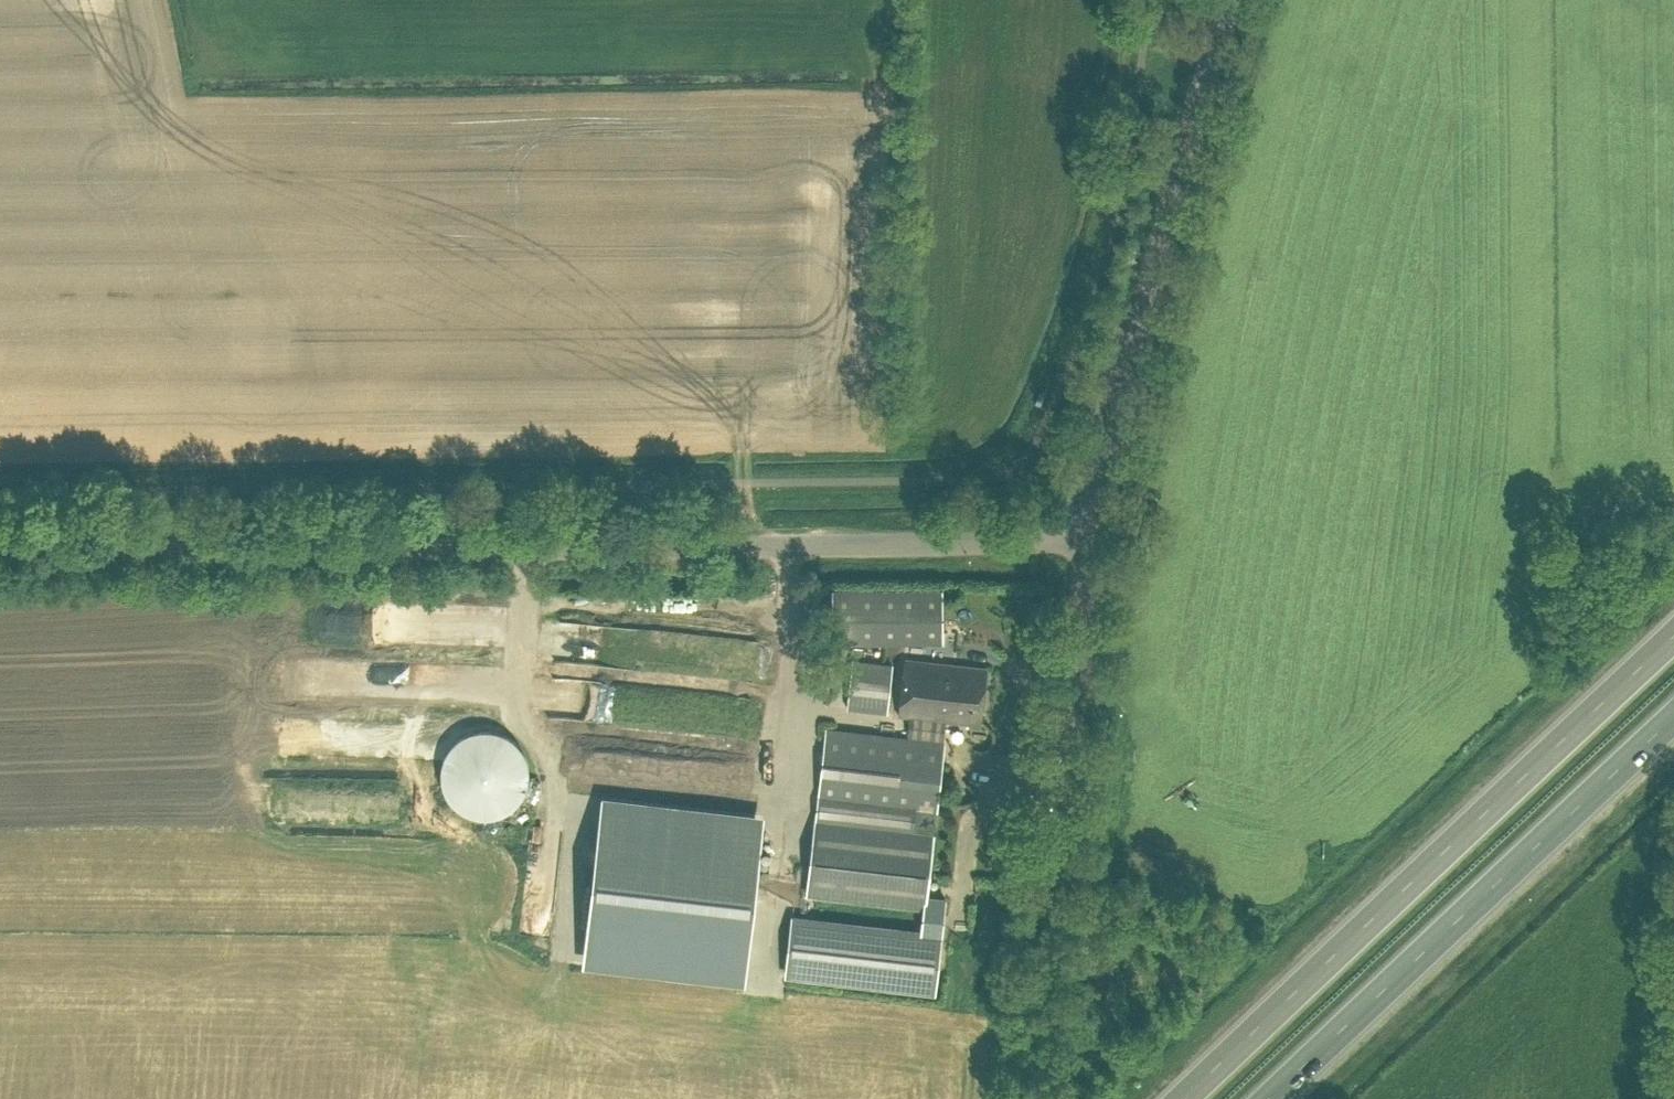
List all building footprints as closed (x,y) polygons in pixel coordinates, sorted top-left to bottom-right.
[(942,640),(941,588),(832,588),(832,641),(942,640)] [(987,668),(906,659),(905,665),(852,659),(846,707),(900,713),(899,716),(980,725),(987,668)] [(926,895),(927,882),(933,834),(928,834),(930,813),(935,813),(944,740),(941,740),(943,722),(908,718),(906,736),(827,726),(818,800),(816,821),(807,893),(924,907),(923,920),(922,929),(792,914),(786,959),(784,976),(933,993),(935,976),(945,897),(926,895)] [(633,748),(553,740),(551,769),(631,776),(633,748)] [(502,799),(515,796),(512,777),(455,787),(460,816),(504,809),(502,799)] [(748,943),(763,814),(612,797),(603,796),(583,965),(743,983),(748,943)]
